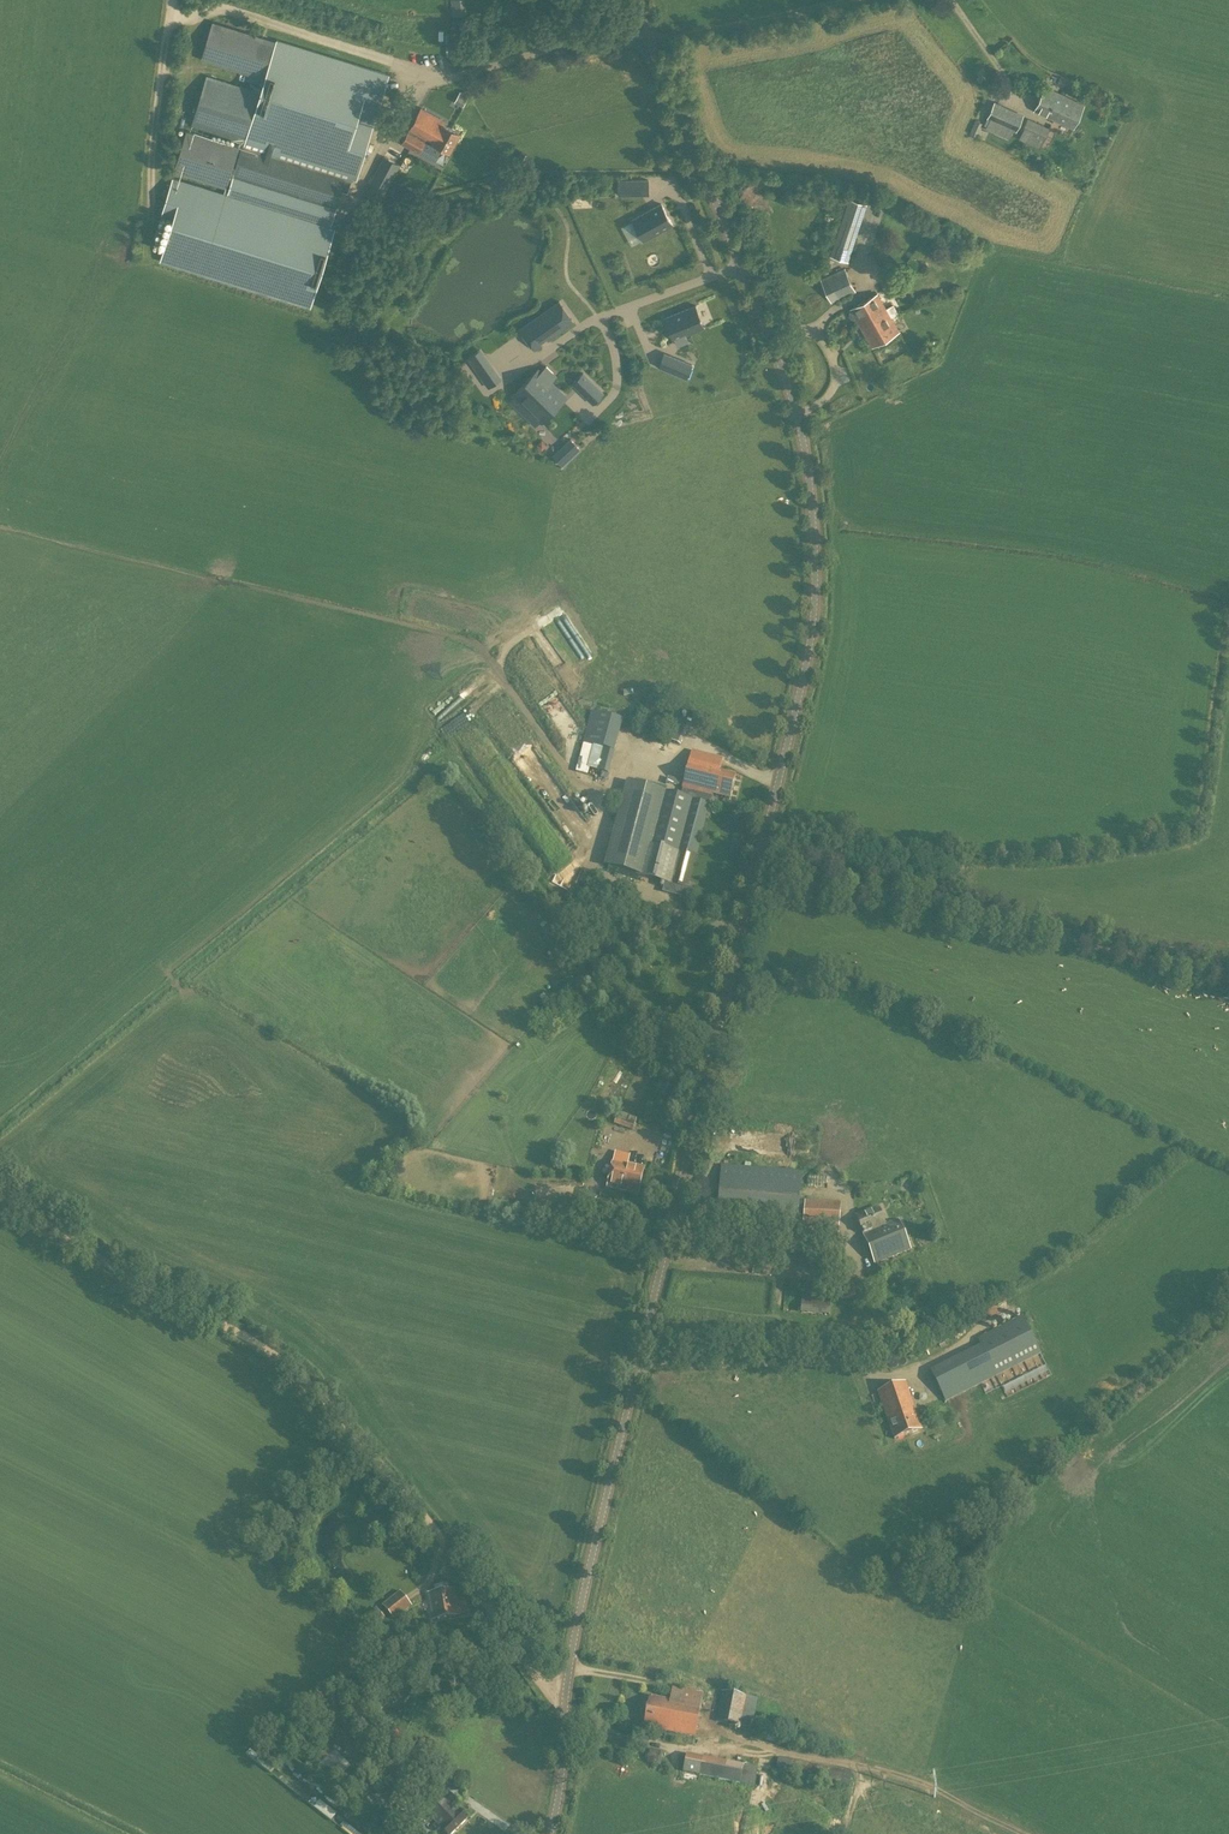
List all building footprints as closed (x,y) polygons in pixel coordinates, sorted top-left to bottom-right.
[(465,14),(465,0),(452,0),(453,14),(465,14)] [(201,59),(265,79),(276,40),(212,20),(201,59)] [(277,39),(276,40),(265,79),(243,147),(345,179),(342,191),(348,192),(353,174),(357,175),(388,74),(277,39)] [(980,81),(989,74),(982,65),(975,71),(979,76),(977,78),(980,81)] [(190,125),(245,141),(260,91),(206,74),(190,125)] [(1046,86),(1037,105),(1035,109),(1074,127),(1084,104),(1046,86)] [(469,95),(460,90),(454,100),(463,105),(469,95)] [(995,101),(986,118),(1016,131),(1024,114),(995,101)] [(443,120),(421,108),(401,143),(419,153),(419,152),(434,161),(442,147),(449,150),(459,132),(442,122),(443,120)] [(1027,117),(1022,129),(1044,140),(1049,127),(1027,117)] [(978,134),(983,121),(977,118),(972,131),(978,134)] [(173,171),(227,188),(240,146),(186,130),(173,171)] [(241,147),(232,175),(336,207),(342,191),(345,179),(243,147),(241,147)] [(515,161),(524,166),(530,155),(521,150),(515,161)] [(400,164),(384,156),(365,192),(381,200),(400,164)] [(160,261),(310,307),(335,227),(173,177),(162,213),(174,216),(160,261)] [(648,194),(648,179),(618,180),(618,194),(648,194)] [(848,261),(867,203),(850,198),(831,255),(848,261)] [(672,224),(661,203),(632,219),(632,220),(634,219),(644,238),(642,239),(643,240),(672,224)] [(831,302),(856,291),(845,268),(821,278),(831,302)] [(888,312),(891,316),(898,312),(893,304),(886,308),(878,293),(851,308),(852,309),(850,310),(848,313),(851,318),(855,319),(857,318),(860,323),(868,319),(869,321),(878,316),(879,317),(888,312)] [(559,301),(520,328),(534,349),(541,344),(539,342),(546,337),(548,339),(574,321),(559,301)] [(665,317),(673,339),(674,339),(685,334),(704,326),(704,325),(702,326),(694,306),(696,305),(665,317)] [(872,346),(899,331),(891,316),(888,312),(879,317),(878,316),(869,321),(868,319),(860,323),(872,346)] [(692,364),(664,352),(658,366),(686,377),(692,364)] [(514,394),(514,395),(541,421),(541,422),(567,396),(566,396),(548,378),(553,373),(546,365),(540,371),(538,369),(539,369),(538,368),(536,370),(515,392),(513,394),(513,395),(514,394)] [(492,367),(480,375),(489,387),(500,379),(492,367)] [(572,383),(587,397),(597,387),(583,372),(572,383)] [(563,445),(573,455),(580,448),(571,438),(563,445)] [(621,689),(614,713),(624,715),(630,691),(621,689)] [(582,743),(614,751),(623,719),(591,711),(582,743)] [(736,775),(719,771),(721,762),(691,755),(689,763),(682,788),(680,796),(689,799),(691,791),(699,793),(697,801),(709,804),(711,804),(713,794),(730,799),(736,775)] [(645,844),(646,844),(660,791),(632,783),(610,867),(637,874),(636,875),(637,875),(645,844)] [(680,796),(660,791),(646,844),(645,844),(637,875),(665,883),(663,892),(690,899),(692,889),(686,888),(709,804),(697,801),(689,799),(680,796)] [(635,1129),(639,1117),(621,1111),(617,1123),(635,1129)] [(638,1194),(644,1167),(627,1163),(628,1157),(614,1154),(607,1187),(638,1194)] [(838,1240),(841,1202),(805,1200),(804,1204),(798,1204),(802,1172),(721,1165),(716,1220),(797,1226),(798,1221),(803,1221),(801,1239),(838,1240)] [(534,1216),(603,1216),(603,1199),(535,1199),(534,1216)] [(875,1264),(910,1250),(899,1220),(886,1226),(879,1209),(856,1217),(875,1264)] [(840,1299),(856,1297),(852,1273),(848,1274),(846,1257),(833,1258),(836,1276),(837,1276),(840,1299)] [(803,1293),(801,1313),(830,1316),(831,1296),(803,1293)] [(1041,1354),(1037,1345),(1022,1316),(976,1339),(980,1345),(929,1370),(946,1402),(991,1379),(985,1367),(990,1364),(996,1377),(1041,1354)] [(895,1439),(921,1430),(905,1382),(878,1392),(895,1439)] [(434,1586),(435,1593),(428,1594),(433,1620),(458,1615),(458,1614),(467,1612),(464,1597),(455,1599),(454,1590),(449,1591),(448,1584),(434,1586)] [(394,1621),(412,1606),(400,1591),(382,1606),(394,1621)] [(372,1629),(375,1625),(386,1616),(379,1609),(376,1606),(362,1618),(372,1629)] [(695,1737),(701,1707),(703,1693),(673,1687),(670,1701),(650,1697),(644,1727),(695,1737)] [(751,1729),(756,1698),(721,1691),(715,1722),(751,1729)] [(314,1754),(322,1763),(334,1752),(326,1743),(314,1754)] [(660,1766),(663,1752),(649,1749),(646,1763),(660,1766)] [(755,1787),(757,1769),(743,1766),(686,1755),(682,1772),(755,1787)] [(849,1787),(852,1772),(778,1757),(775,1773),(849,1787)] [(467,1820),(460,1812),(459,1812),(445,1798),(427,1815),(441,1829),(441,1830),(445,1833),(453,1833),(467,1820)]
